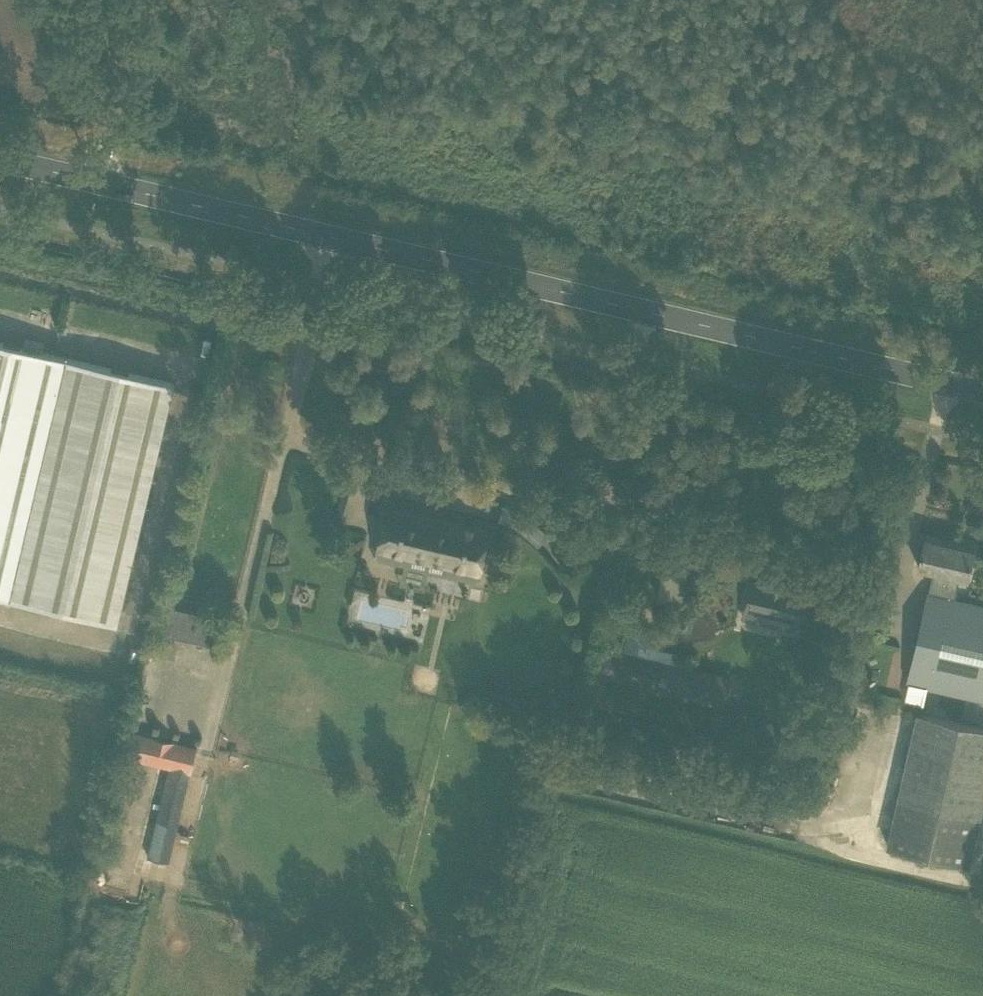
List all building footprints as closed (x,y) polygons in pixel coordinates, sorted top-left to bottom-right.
[(117,623),(174,383),(0,342),(0,595),(117,623)] [(463,466),(461,474),(469,476),(471,468),(463,466)] [(387,505),(373,558),(404,565),(406,556),(430,562),(446,566),(444,574),(460,578),(462,569),(480,574),(486,551),(490,531),(387,505)] [(856,507),(853,520),(866,523),(869,510),(856,507)] [(905,699),(923,703),(927,685),(982,698),(982,606),(950,598),(955,575),(968,578),(974,550),(972,549),(973,544),(957,540),(956,545),(924,538),(918,566),(936,570),(933,581),(931,581),(928,593),(927,593),(907,681),(909,681),(905,699)] [(751,582),(745,610),(778,617),(785,619),(783,628),(795,631),(804,594),(751,582)] [(165,633),(214,645),(220,618),(171,606),(165,633)] [(657,689),(723,705),(729,678),(690,668),(692,656),(648,645),(645,658),(604,648),(598,675),(625,681),(623,690),(655,698),(657,689)] [(968,864),(982,798),(982,728),(933,716),(935,707),(926,705),(924,714),(918,713),(888,847),(968,864)] [(147,856),(168,862),(197,746),(129,730),(123,756),(168,767),(147,856)]
